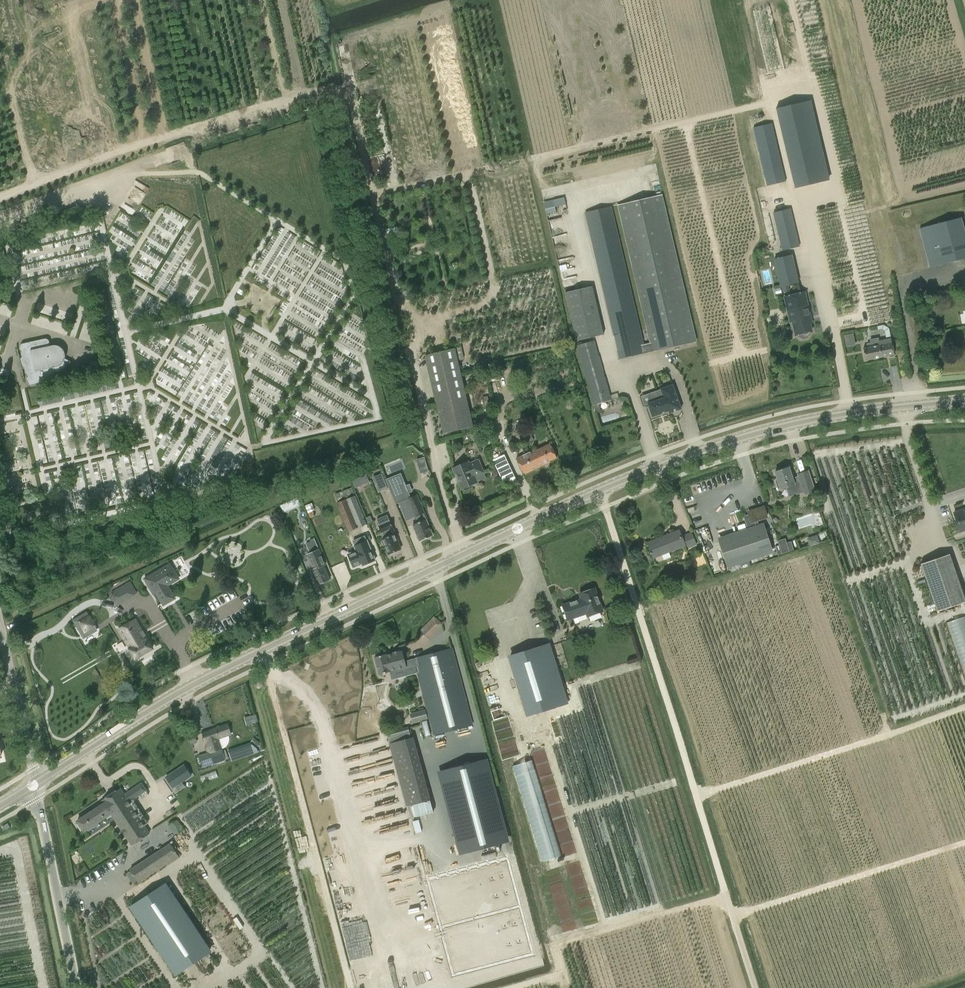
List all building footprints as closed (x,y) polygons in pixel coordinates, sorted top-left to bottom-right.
[(794,186),(807,183),(829,178),(811,100),(776,108),(794,186)] [(767,186),(786,181),(772,122),(753,127),(767,186)] [(585,213),(619,359),(697,340),(662,194),(618,205),(651,343),(644,344),(611,206),(585,213)] [(556,212),(555,207),(566,204),(564,197),(544,202),(547,214),(556,212)] [(782,251),(800,247),(790,208),(773,213),(782,251)] [(929,268),(964,259),(964,231),(961,217),(919,228),(929,268)] [(781,287),(798,282),(791,255),(774,259),(781,287)] [(565,292),(576,340),(603,334),(592,286),(565,292)] [(786,297),(789,309),(795,335),(798,334),(799,335),(799,336),(800,337),(801,338),(802,338),(803,338),(804,338),(805,338),(806,338),(807,337),(808,336),(809,335),(809,334),(809,333),(809,332),(811,331),(808,316),(809,316),(804,293),(786,297)] [(878,325),(879,336),(890,335),(889,325),(878,325)] [(843,334),(845,346),(856,344),(854,332),(843,334)] [(20,348),(22,357),(19,358),(19,359),(20,359),(22,368),(21,368),(22,369),(25,368),(28,382),(28,383),(29,384),(30,384),(30,385),(31,385),(32,385),(43,382),(44,382),(54,380),(55,380),(55,379),(56,379),(56,378),(57,378),(57,377),(57,376),(57,375),(56,373),(58,373),(60,372),(61,372),(62,371),(64,370),(65,370),(66,369),(67,368),(68,366),(69,365),(70,364),(71,363),(71,361),(70,361),(70,362),(70,363),(69,364),(64,361),(65,360),(65,359),(65,358),(65,357),(65,356),(65,355),(65,354),(65,353),(65,352),(64,351),(64,350),(63,349),(62,348),(61,347),(60,346),(59,346),(58,346),(57,345),(56,345),(55,345),(54,345),(53,345),(52,345),(50,346),(49,342),(49,341),(49,340),(48,340),(48,339),(47,339),(46,338),(45,338),(45,339),(23,343),(23,344),(22,344),(21,344),(21,345),(20,345),(20,346),(20,347),(20,348)] [(863,348),(866,360),(886,356),(886,358),(893,357),(892,355),(894,354),(891,339),(878,341),(878,339),(871,340),(871,343),(867,344),(868,347),(863,348)] [(595,340),(577,345),(576,345),(593,406),(611,400),(595,340)] [(461,347),(455,348),(458,359),(464,358),(461,347)] [(425,356),(443,434),(473,427),(455,349),(425,356)] [(669,411),(669,413),(681,409),(673,385),(661,389),(650,392),(654,401),(648,403),(652,416),(669,411)] [(549,444),(537,450),(536,449),(516,458),(524,474),(544,465),(543,463),(556,458),(549,444)] [(497,471),(509,465),(504,454),(492,460),(497,471)] [(473,476),(482,472),(477,461),(468,465),(466,462),(453,468),(462,488),(464,487),(465,490),(472,487),(471,484),(475,482),(473,476)] [(369,472),(371,476),(382,471),(380,467),(369,472)] [(789,467),(774,472),(777,480),(775,480),(778,489),(780,488),(780,489),(786,487),(789,497),(803,492),(804,494),(815,490),(809,470),(797,473),(798,476),(792,478),(789,467)] [(417,495),(411,497),(409,492),(412,491),(409,483),(406,485),(401,473),(386,479),(396,503),(398,502),(406,521),(415,517),(417,522),(412,524),(419,541),(432,536),(424,514),(417,495)] [(387,488),(381,474),(373,478),(378,492),(387,488)] [(352,487),(334,494),(338,503),(336,503),(348,532),(367,524),(352,487)] [(312,503),(305,505),(310,518),(315,516),(312,510),(314,510),(312,503)] [(743,516),(747,528),(717,537),(727,567),(774,553),(764,523),(758,524),(757,520),(768,517),(764,505),(747,511),(748,514),(743,516)] [(954,513),(960,531),(964,530),(964,509),(954,513)] [(389,521),(388,521),(386,516),(377,519),(379,525),(377,526),(383,538),(382,539),(388,555),(400,549),(398,543),(398,542),(389,521)] [(653,558),(684,546),(686,549),(697,545),(691,532),(681,536),(679,530),(647,543),(653,558)] [(362,566),(375,560),(362,531),(353,536),(359,550),(356,551),(362,566)] [(820,543),(817,534),(807,537),(810,546),(820,543)] [(325,565),(319,550),(314,538),(309,540),(310,541),(306,543),(310,553),(309,554),(316,569),(311,571),(318,585),(329,580),(324,565),(325,565)] [(785,538),(778,541),(779,545),(775,546),(777,555),(794,550),(791,541),(787,543),(785,538)] [(949,554),(921,564),(937,611),(964,602),(964,601),(949,554)] [(185,584),(175,567),(149,583),(159,599),(161,598),(168,611),(181,603),(174,590),(185,584)] [(122,586),(128,598),(137,593),(130,582),(122,586)] [(582,599),(563,605),(567,619),(586,613),(587,616),(602,611),(596,590),(591,591),(590,589),(589,588),(584,590),(584,591),(584,593),(580,594),(582,599)] [(102,623),(94,610),(85,615),(93,629),(102,623)] [(428,621),(436,629),(442,623),(434,615),(428,621)] [(964,662),(964,616),(948,620),(960,663),(964,662)] [(132,660),(151,649),(134,620),(115,631),(132,660)] [(539,647),(510,657),(522,695),(551,686),(539,647)] [(473,724),(453,648),(405,661),(402,649),(384,654),(374,656),(379,675),(406,668),(407,669),(415,667),(433,735),(473,724)] [(248,724),(258,722),(256,714),(247,717),(248,724)] [(206,743),(206,745),(205,747),(206,751),(208,752),(198,756),(201,766),(225,758),(222,748),(224,747),(225,746),(226,745),(227,744),(228,742),(229,741),(229,740),(229,738),(228,736),(228,735),(230,735),(227,724),(202,732),(206,743)] [(413,804),(430,799),(413,737),(390,744),(407,805),(413,804)] [(251,743),(257,747),(260,743),(254,739),(251,743)] [(534,758),(513,764),(540,862),(561,856),(534,758)] [(464,852),(504,842),(482,760),(443,771),(464,852)] [(184,765),(166,777),(173,788),(191,776),(184,765)] [(124,794),(120,789),(102,801),(104,803),(76,821),(84,832),(111,814),(131,845),(149,833),(128,802),(146,790),(141,783),(124,794)] [(430,799),(413,804),(416,816),(433,811),(430,799)] [(177,820),(176,820),(168,826),(175,836),(184,830),(177,820)] [(139,884),(165,867),(179,857),(170,843),(129,870),(139,884)] [(166,885),(132,907),(176,974),(210,952),(166,885)]
